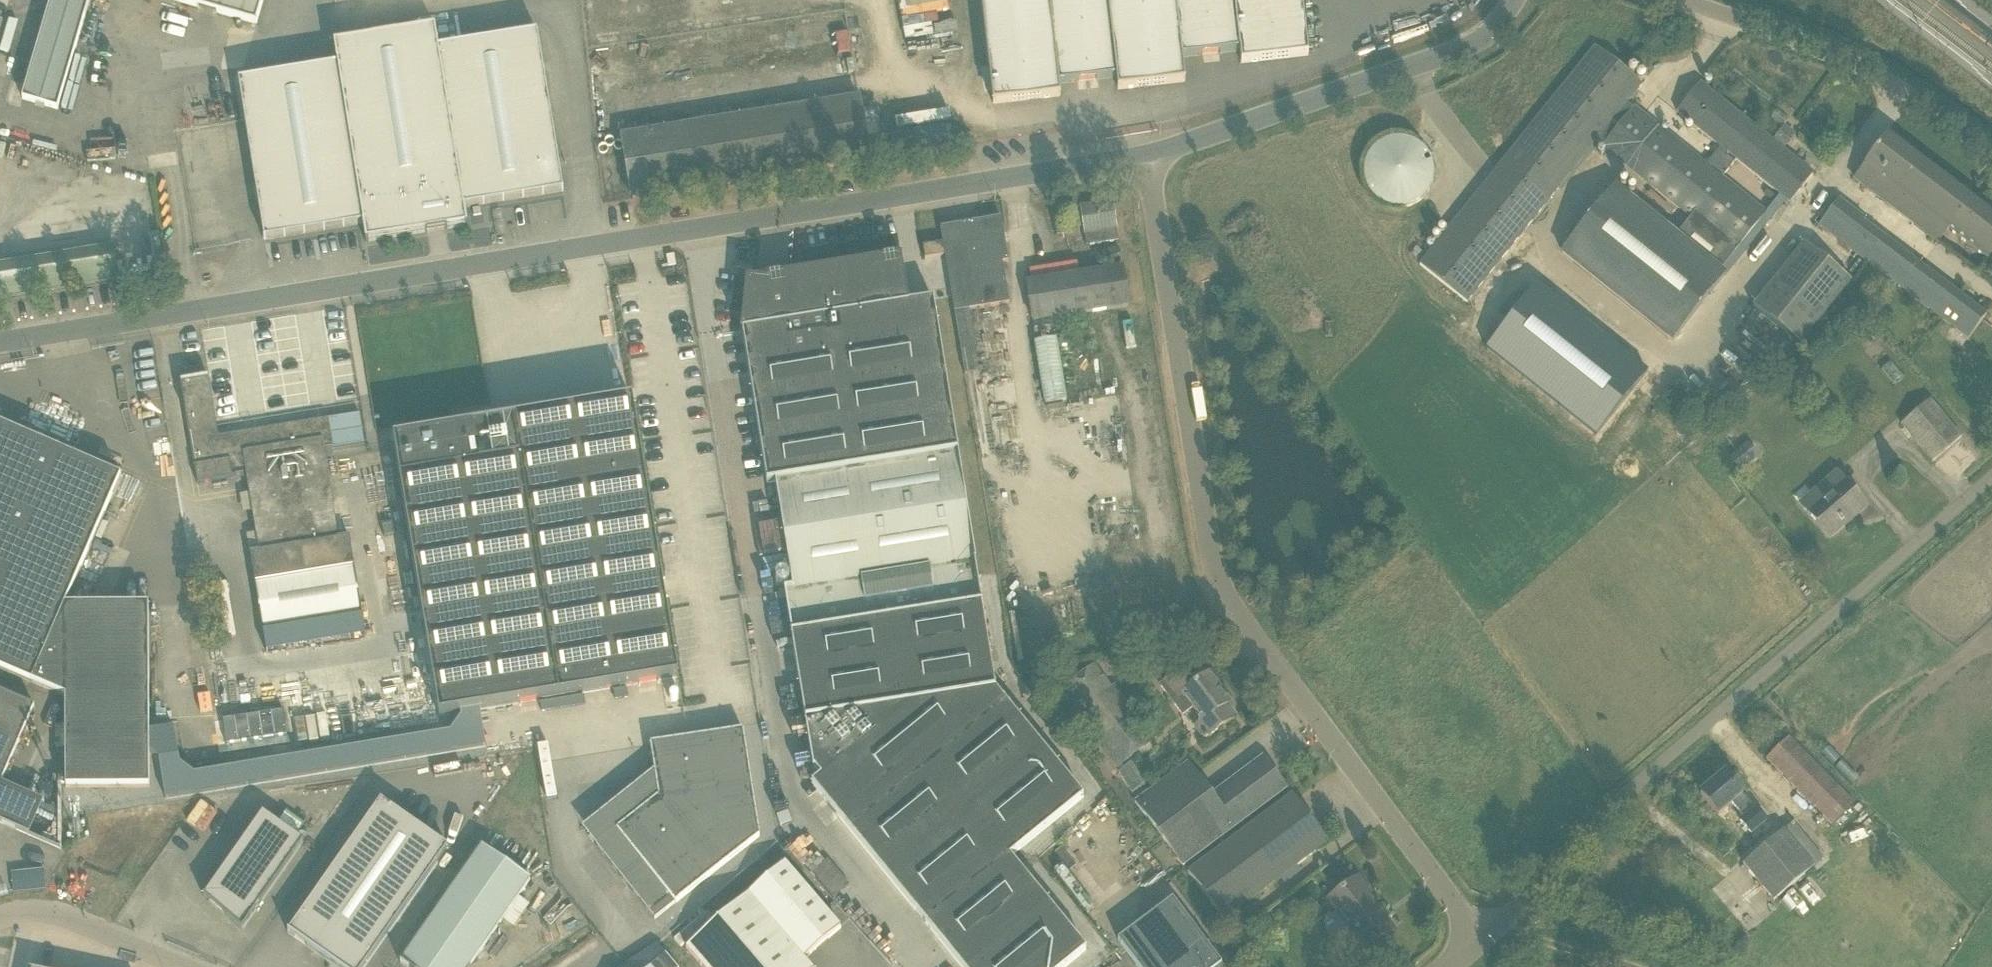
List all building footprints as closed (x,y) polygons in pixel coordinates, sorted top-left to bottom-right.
[(23,99),(58,110),(90,0),(51,0),(23,99)] [(257,25),(264,0),(170,0),(257,25)] [(947,9),(946,0),(898,0),(899,15),(947,9)] [(1182,57),(1239,50),(1241,62),(1306,54),(1300,0),(981,0),(993,104),(1060,96),(1059,84),(1117,77),(1118,89),(1185,82),(1182,57)] [(466,206),(564,191),(540,31),(441,46),(438,25),(334,41),(338,65),(241,80),(265,236),(364,221),(366,240),(468,224),(466,206)] [(1420,264),(1468,303),(1553,195),(1596,142),(1602,146),(1633,108),(1627,103),(1642,85),(1594,46),(1505,156),(1420,264)] [(1779,194),(1787,200),(1790,203),(1813,174),(1700,83),(1677,112),(1721,147),(1737,161),(1779,194)] [(855,96),(611,131),(620,194),(864,159),(855,96)] [(1765,213),(1722,180),(1737,161),(1721,147),(1706,166),(1633,108),(1602,146),(1734,252),(1740,257),(1787,200),(1779,194),(1765,213)] [(1785,146),(1793,136),(1793,135),(1784,127),(1774,138),(1784,147),(1785,146)] [(1434,154),(1379,129),(1353,188),(1409,212),(1434,154)] [(1911,202),(1935,170),(1889,135),(1855,179),(1902,216),(1912,203),(1911,202)] [(1987,260),(1991,254),(1991,213),(1935,170),(1911,202),(1912,203),(1902,216),(1938,243),(1948,230),(1987,260)] [(1734,252),(1721,267),(1616,183),(1559,254),(1663,337),(1670,343),(1727,272),(1740,257),(1734,252)] [(1867,261),(1885,237),(1863,220),(1864,218),(1839,199),(1819,225),(1867,261)] [(1077,215),(1085,246),(1117,238),(1109,208),(1077,215)] [(1867,261),(1914,298),(1933,274),(1885,237),(1867,261)] [(925,259),(945,256),(943,243),(923,246),(925,259)] [(1850,281),(1802,244),(1753,307),(1801,345),(1850,281)] [(0,259),(0,291),(115,279),(111,246),(0,259)] [(1116,247),(1096,250),(1098,266),(1118,263),(1116,247)] [(909,304),(901,256),(793,273),(754,279),(747,279),(741,332),(742,332),(767,484),(775,483),(791,576),(793,589),(785,590),(813,769),(815,770),(821,777),(812,784),(961,966),(1065,966),(1086,950),(1010,857),(1083,797),(996,689),(975,561),(976,561),(933,300),(909,304)] [(1119,267),(1023,276),(1026,318),(1123,309),(1119,267)] [(1596,438),(1636,388),(1637,387),(1648,373),(1536,283),(1500,329),(1485,348),(1596,438)] [(1942,319),(1968,339),(1987,315),(1960,295),(1942,319)] [(1063,400),(1053,337),(1032,340),(1042,403),(1063,400)] [(219,437),(209,378),(181,382),(187,419),(191,418),(193,430),(189,431),(198,483),(233,478),(233,476),(247,473),(260,552),(251,553),(263,631),(362,615),(349,537),(339,539),(324,450),(334,448),(329,419),(312,421),(312,417),(310,417),(310,418),(311,418),(312,421),(219,437)] [(439,717),(460,713),(481,710),(679,678),(634,399),(393,438),(439,717)] [(1933,461),(1962,437),(1930,400),(1902,424),(1933,461)] [(66,697),(66,787),(150,787),(150,753),(150,727),(149,605),(66,606),(121,477),(0,424),(0,668),(66,697)] [(1729,457),(1740,471),(1759,455),(1748,442),(1729,457)] [(1812,492),(1820,501),(1808,512),(1830,538),(1847,524),(1845,522),(1865,505),(1844,481),(1836,471),(1812,492)] [(1117,769),(1138,753),(1121,731),(1140,717),(1116,685),(1113,688),(1094,663),(1058,690),(1117,769)] [(1229,703),(1208,675),(1200,681),(1188,666),(1160,687),(1182,715),(1192,707),(1202,722),(1196,727),(1205,739),(1235,717),(1226,705),(1229,703)] [(35,707),(0,691),(0,788),(35,707)] [(487,746),(481,710),(460,713),(461,717),(451,731),(195,773),(180,763),(174,723),(150,727),(150,753),(159,760),(165,799),(487,746)] [(287,734),(283,710),(223,719),(226,743),(287,734)] [(655,919),(760,835),(743,729),(651,744),(659,796),(596,846),(655,919)] [(1853,803),(1789,737),(1767,758),(1831,824),(1853,803)] [(1183,866),(1288,788),(1264,756),(1212,794),(1188,762),(1135,802),(1183,866)] [(1743,794),(1725,773),(1700,794),(1718,815),(1732,803),(1745,818),(1741,821),(1751,833),(1766,820),(1756,809),(1755,809),(1742,795),(1743,794)] [(1188,872),(1224,920),(1328,842),(1292,794),(1188,872)] [(288,933),(337,966),(364,966),(448,848),(381,801),(290,932),(289,931),(288,933)] [(205,895),(204,896),(242,930),(243,929),(242,928),(303,841),(263,813),(205,896),(205,895)] [(1774,901),(1823,859),(1793,823),(1743,865),(1774,901)] [(401,964),(405,966),(470,966),(530,880),(483,847),(402,963),(401,963),(401,964)] [(804,959),(841,928),(784,862),(686,947),(703,966),(811,966),(804,959)] [(9,870),(10,890),(43,888),(42,868),(9,870)] [(1328,900),(1366,950),(1372,959),(1386,949),(1386,943),(1383,938),(1394,930),(1367,894),(1369,892),(1359,878),(1328,900)] [(1173,899),(1118,940),(1138,966),(1224,966),(1173,899)] [(1249,955),(1248,937),(1235,938),(1237,951),(1240,950),(1241,956),(1249,955)] [(657,944),(623,966),(676,966),(657,944)]
